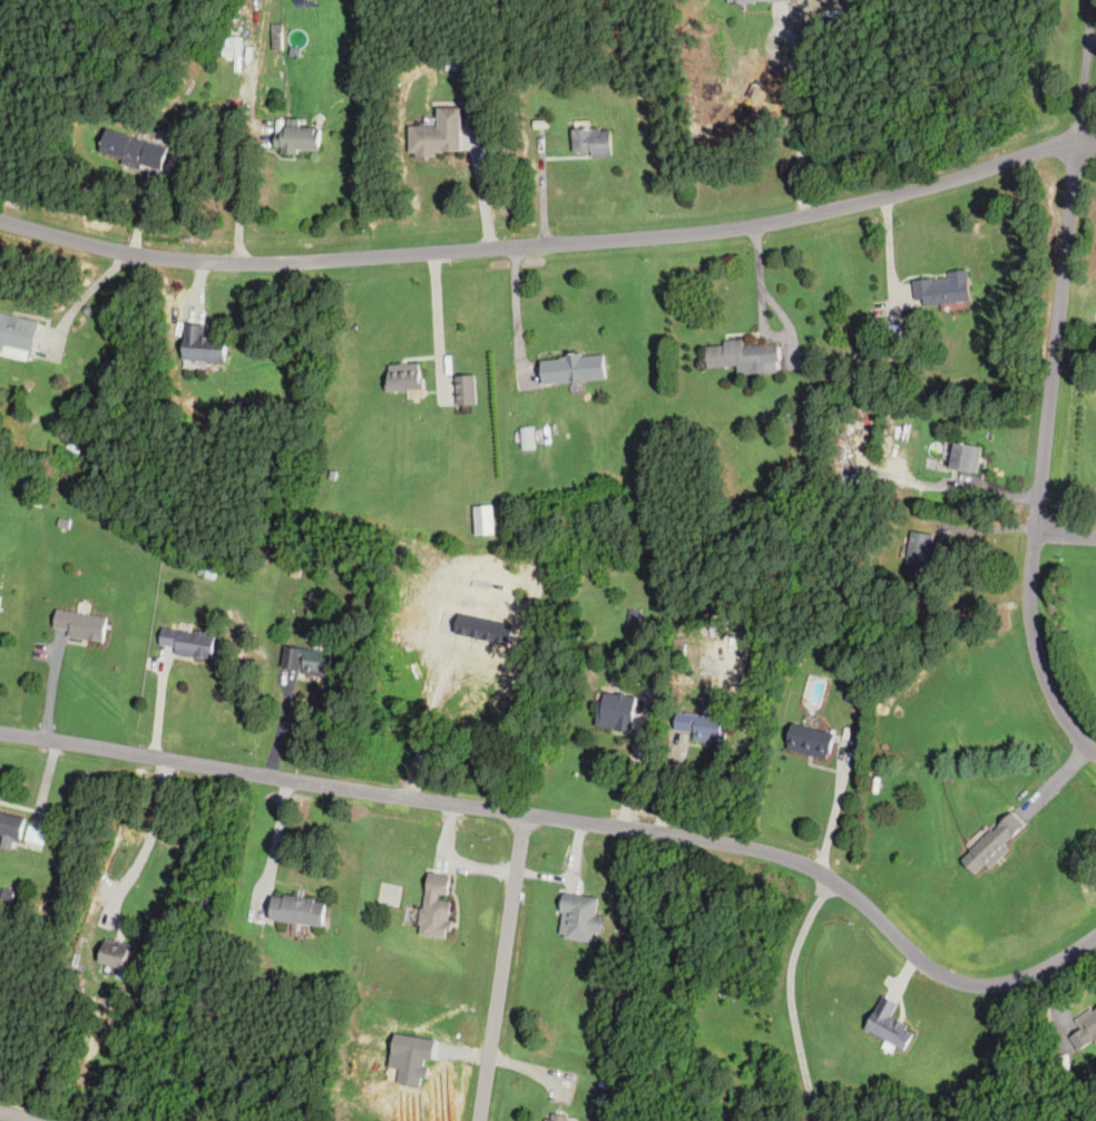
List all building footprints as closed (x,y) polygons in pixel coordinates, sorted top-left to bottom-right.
[(282,23),(271,23),(271,49),(282,49),(282,23)] [(460,154),(460,107),(437,107),(437,125),(408,125),(408,154),(460,154)] [(319,150),(320,125),(279,123),(278,148),(319,150)] [(611,155),(611,127),(571,128),(572,155),(611,155)] [(166,145),(103,128),(96,153),(159,170),(166,145)] [(947,277),(913,278),(914,306),(968,303),(966,269),(946,270),(947,277)] [(28,358),(36,320),(0,313),(0,352),(28,358)] [(225,336),(203,335),(203,323),(182,323),(181,359),(225,360),(225,336)] [(704,343),(705,366),(760,363),(761,372),(778,371),(776,342),(741,345),(741,341),(704,343)] [(538,357),(540,382),(604,379),(603,354),(538,357)] [(422,389),(422,363),(384,364),(385,390),(422,389)] [(475,375),(456,375),(456,404),(475,404),(475,375)] [(533,449),(533,427),(521,427),(521,449),(533,449)] [(947,468),(975,473),(980,447),(952,442),(947,468)] [(933,533),(908,533),(908,574),(933,574),(933,533)] [(65,637),(103,643),(107,617),(54,610),(52,629),(66,631),(65,637)] [(212,658),(215,635),(160,628),(157,651),(212,658)] [(333,678),(336,654),(283,647),(280,671),(333,678)] [(595,728),(632,731),(635,696),(598,692),(595,728)] [(690,740),(723,744),(726,718),(672,712),(671,730),(691,732),(690,740)] [(833,733),(789,723),(783,748),(827,759),(833,733)] [(1008,850),(1003,844),(1023,825),(1011,811),(958,859),(973,875),(983,866),(987,870),(1008,850)] [(21,841),(25,817),(0,812),(0,834),(2,835),(0,845),(0,849),(9,851),(12,839),(21,841)] [(24,843),(41,847),(45,830),(28,826),(24,843)] [(418,936),(445,939),(450,899),(445,899),(448,875),(425,873),(418,936)] [(603,917),(594,916),(596,897),(561,893),(556,937),(590,941),(591,932),(601,933),(603,917)] [(325,900),(270,896),(268,921),(323,926),(325,900)] [(914,1032),(889,1018),(896,1004),(881,995),(863,1029),(904,1051),(914,1032)] [(1073,1020),(1080,1030),(1069,1036),(1077,1050),(1095,1039),(1095,1006),(1073,1020)] [(544,1113),(542,1120),(565,1120),(565,1116),(544,1113)]
